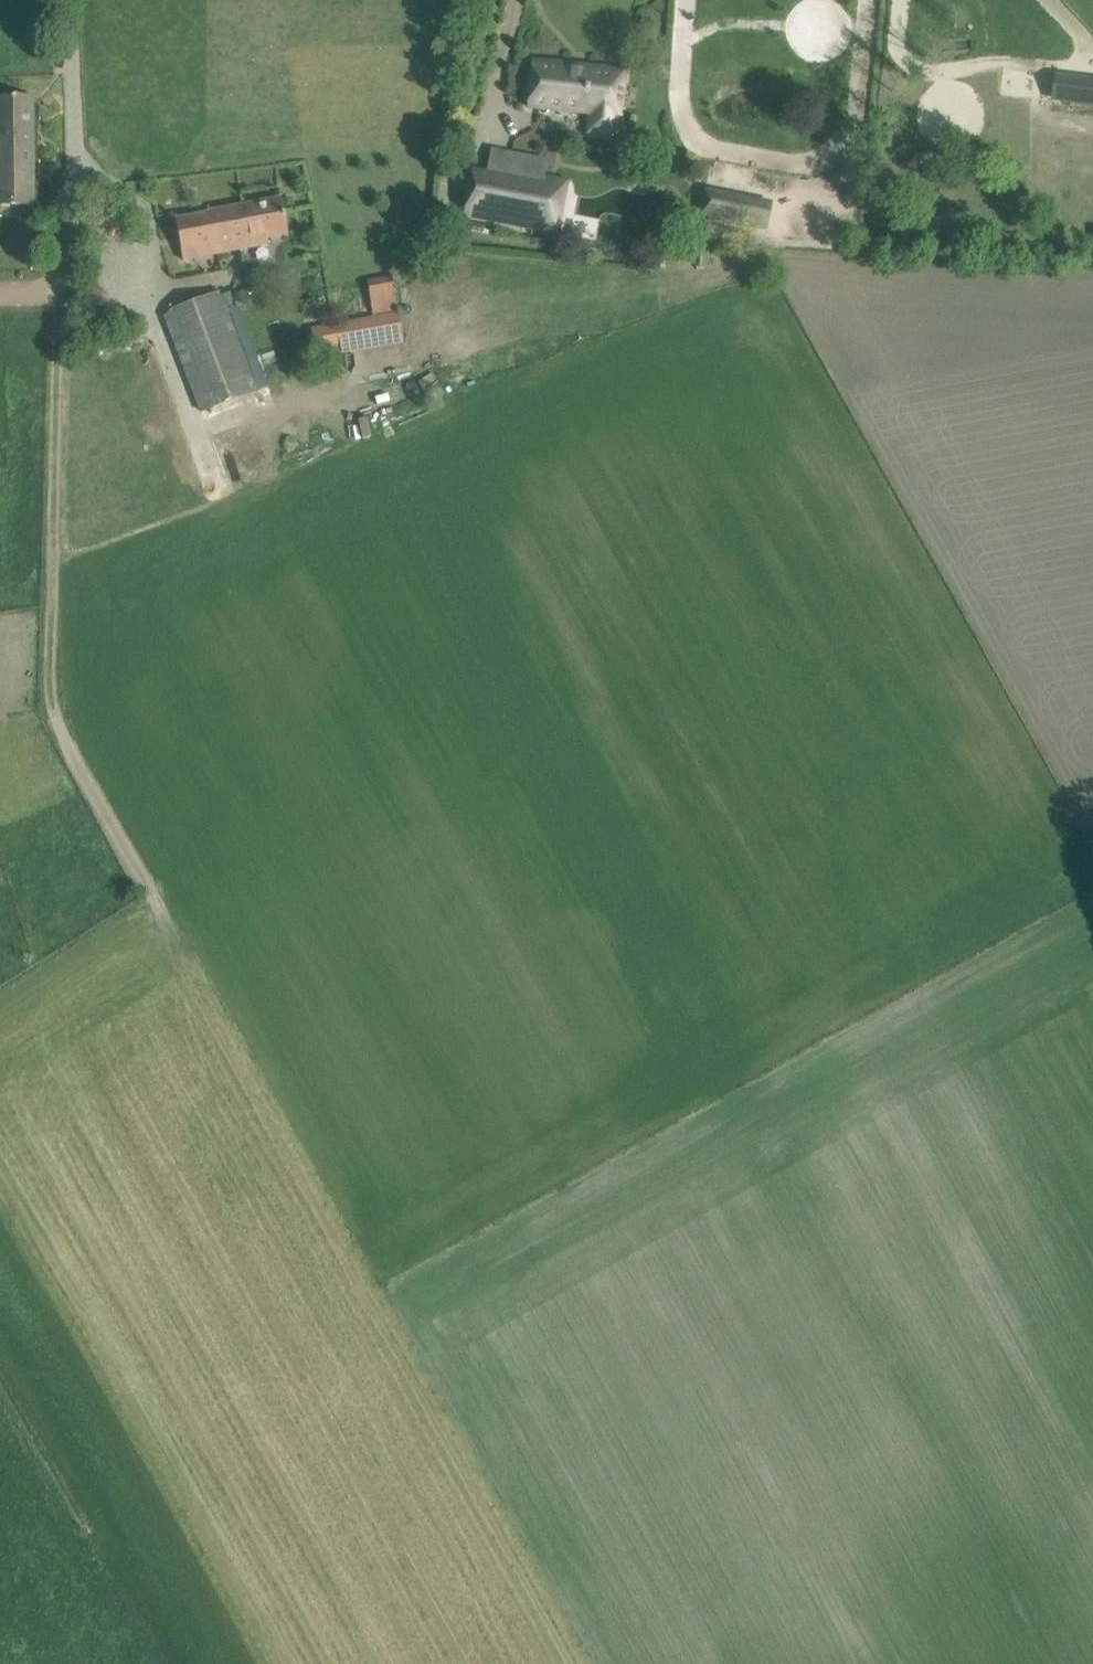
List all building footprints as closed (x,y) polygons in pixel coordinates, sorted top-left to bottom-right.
[(591,115),(590,124),(592,128),(596,132),(605,133),(611,131),(614,128),(615,118),(623,118),(628,69),(531,59),(526,109),(591,115)] [(1050,113),(1092,117),(1092,91),(1053,86),(1050,113)] [(32,205),(32,98),(0,98),(0,205),(32,205)] [(543,185),(547,162),(491,151),(486,175),(472,172),(464,217),(548,232),(556,188),(543,185)] [(700,213),(743,222),(748,196),(705,187),(700,213)] [(209,214),(175,220),(183,261),(257,247),(268,245),(267,239),(288,235),(281,198),(208,212),(209,214)] [(341,350),(342,355),(404,343),(398,312),(391,276),(366,280),(373,317),(310,328),(315,355),(341,350)] [(164,317),(200,409),(258,386),(220,291),(170,311),(164,317)]
